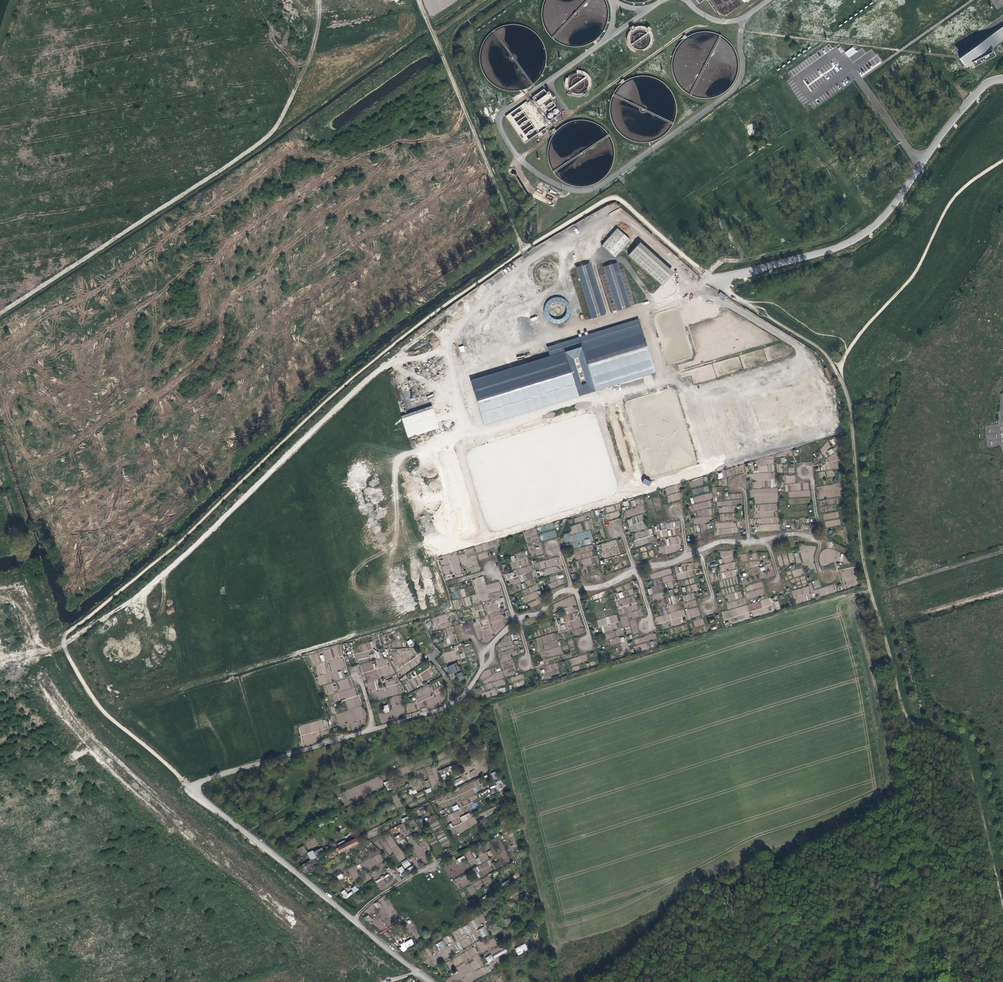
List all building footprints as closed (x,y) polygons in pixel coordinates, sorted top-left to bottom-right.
[(997,10),(1002,6),(1002,0),(990,0),(997,10)] [(627,49),(646,51),(646,45),(652,46),(653,27),(629,25),(627,49)] [(993,55),(991,50),(983,54),(982,50),(1002,35),(1002,27),(960,57),(965,64),(970,61),(972,66),(993,55)] [(848,57),(856,51),(852,47),(845,53),(848,57)] [(589,97),(591,77),(587,77),(588,72),(570,70),(570,78),(566,78),(565,90),(568,90),(567,95),(589,97)] [(550,118),(561,110),(553,100),(555,99),(548,89),(546,90),(543,87),(506,114),(526,140),(539,130),(542,133),(547,129),(545,126),(552,121),(550,118)] [(629,240),(614,228),(599,245),(613,258),(629,240)] [(625,255),(659,286),(670,273),(636,243),(625,255)] [(615,262),(601,266),(614,310),(628,306),(615,262)] [(588,263),(573,267),(589,317),(604,313),(588,263)] [(542,304),(549,322),(553,321),(555,324),(573,317),(565,295),(542,304)] [(482,421),(655,378),(641,321),(547,344),(550,358),(471,378),(482,421)] [(401,415),(408,437),(439,427),(432,405),(401,415)] [(666,488),(670,502),(680,499),(676,485),(666,488)] [(713,493),(690,497),(692,504),(694,511),(697,510),(698,518),(694,519),(695,524),(704,522),(704,519),(708,518),(707,516),(712,515),(710,507),(714,506),(713,502),(718,501),(715,487),(712,488),(713,493)] [(769,516),(769,511),(777,511),(777,503),(759,504),(760,512),(765,512),(765,516),(769,516)] [(633,530),(645,529),(645,523),(640,523),(639,517),(628,518),(628,526),(633,526),(633,530)] [(670,530),(667,530),(668,536),(680,534),(678,521),(669,522),(670,530)] [(661,530),(660,530),(660,537),(668,537),(666,523),(661,523),(661,530)] [(632,533),(635,546),(654,542),(651,529),(632,533)] [(569,532),(563,534),(565,543),(572,541),(574,548),(593,543),(591,530),(570,535),(569,532)] [(722,570),(736,568),(735,562),(733,562),(732,551),(721,552),(722,559),(719,559),(719,563),(727,562),(727,565),(722,565),(722,570)] [(456,554),(439,559),(444,574),(451,572),(450,569),(459,566),(456,554)] [(677,578),(694,577),(693,565),(679,565),(679,574),(677,574),(677,578)] [(521,581),(535,577),(531,566),(506,573),(510,585),(520,582),(519,576),(514,578),(514,576),(520,575),(521,581)] [(670,569),(659,571),(660,576),(662,576),(663,583),(673,580),(670,569)] [(480,602),(490,600),(483,576),(474,578),(480,602)] [(486,589),(487,593),(501,590),(500,582),(483,585),(484,589),(486,589)] [(745,592),(747,599),(765,594),(761,582),(745,586),(746,591),(745,592)] [(533,598),(538,596),(536,592),(525,596),(527,601),(533,598)] [(682,597),(684,602),(692,599),(690,594),(682,597)] [(464,607),(471,605),(470,597),(462,598),(464,607)] [(770,598),(747,604),(748,606),(725,613),(725,615),(724,615),(725,619),(772,605),(770,598)] [(699,617),(699,609),(686,610),(686,618),(699,617)] [(447,614),(425,622),(427,627),(449,619),(447,614)] [(601,633),(617,629),(616,623),(618,622),(617,614),(598,619),(601,633)] [(703,618),(693,621),(695,627),(704,624),(703,618)] [(406,642),(410,647),(415,644),(411,639),(406,642)] [(320,655),(321,661),(330,660),(330,658),(341,656),(340,647),(326,649),(326,654),(320,655)] [(377,660),(360,665),(365,681),(366,681),(369,692),(376,689),(373,680),(380,678),(377,669),(388,665),(385,657),(381,658),(379,651),(374,653),(377,660)] [(310,655),(312,665),(319,663),(317,653),(310,655)] [(341,669),(345,669),(343,657),(330,660),(334,680),(343,678),(341,669)] [(323,674),(316,676),(319,685),(332,681),(326,662),(320,664),(323,674)] [(454,664),(446,667),(449,675),(457,672),(454,664)] [(428,670),(420,673),(423,682),(431,678),(428,670)] [(456,674),(460,681),(465,678),(461,672),(456,674)] [(364,720),(359,696),(357,696),(355,687),(352,688),(350,678),(337,681),(340,691),(338,691),(340,699),(345,698),(348,711),(336,714),(338,725),(364,720)] [(386,679),(388,686),(395,684),(394,678),(386,679)] [(431,687),(416,692),(417,701),(418,706),(426,705),(435,702),(435,694),(445,691),(433,691),(439,689),(439,682),(426,687),(431,687)] [(337,685),(333,685),(333,683),(326,685),(327,693),(338,691),(337,685)] [(442,778),(454,773),(451,766),(439,771),(442,778)] [(455,786),(464,782),(462,777),(453,781),(455,786)] [(345,804),(385,790),(380,778),(340,791),(345,804)] [(466,792),(468,796),(473,794),(471,789),(480,786),(477,780),(460,787),(463,794),(466,792)] [(452,819),(462,815),(459,810),(449,815),(452,819)] [(470,813),(460,818),(462,822),(472,818),(470,813)] [(454,835),(478,823),(474,816),(451,828),(454,835)] [(431,827),(439,825),(436,817),(428,819),(431,827)] [(394,837),(399,845),(405,842),(400,834),(394,837)] [(360,835),(330,851),(333,856),(363,841),(360,835)] [(386,839),(399,862),(405,859),(392,835),(386,839)] [(301,856),(307,852),(303,845),(297,849),(301,856)] [(313,852),(316,856),(324,852),(321,848),(313,852)] [(471,852),(465,854),(468,861),(474,859),(471,852)] [(480,877),(494,870),(485,853),(476,858),(480,865),(472,869),(475,874),(478,873),(480,877)] [(507,857),(492,863),(495,868),(510,862),(507,857)] [(401,863),(404,869),(411,865),(407,859),(401,863)] [(352,879),(360,877),(357,866),(349,869),(352,879)] [(380,891),(394,884),(390,874),(375,880),(380,891)] [(457,889),(468,884),(464,875),(453,879),(457,889)] [(481,879),(484,885),(492,882),(489,875),(481,879)] [(344,889),(340,892),(345,899),(353,894),(351,891),(347,894),(344,889)] [(389,899),(384,901),(383,898),(380,899),(386,913),(393,910),(389,899)] [(367,914),(364,919),(369,923),(373,919),(367,914)] [(461,928),(465,934),(472,931),(468,924),(461,928)] [(481,938),(489,934),(485,926),(477,930),(481,938)] [(399,944),(401,951),(414,946),(412,939),(399,944)] [(443,940),(436,944),(440,951),(447,947),(443,940)] [(518,955),(528,950),(525,943),(514,949),(518,955)] [(494,959),(507,951),(505,948),(492,956),(494,959)] [(491,954),(485,958),(488,963),(494,959),(491,954)]
